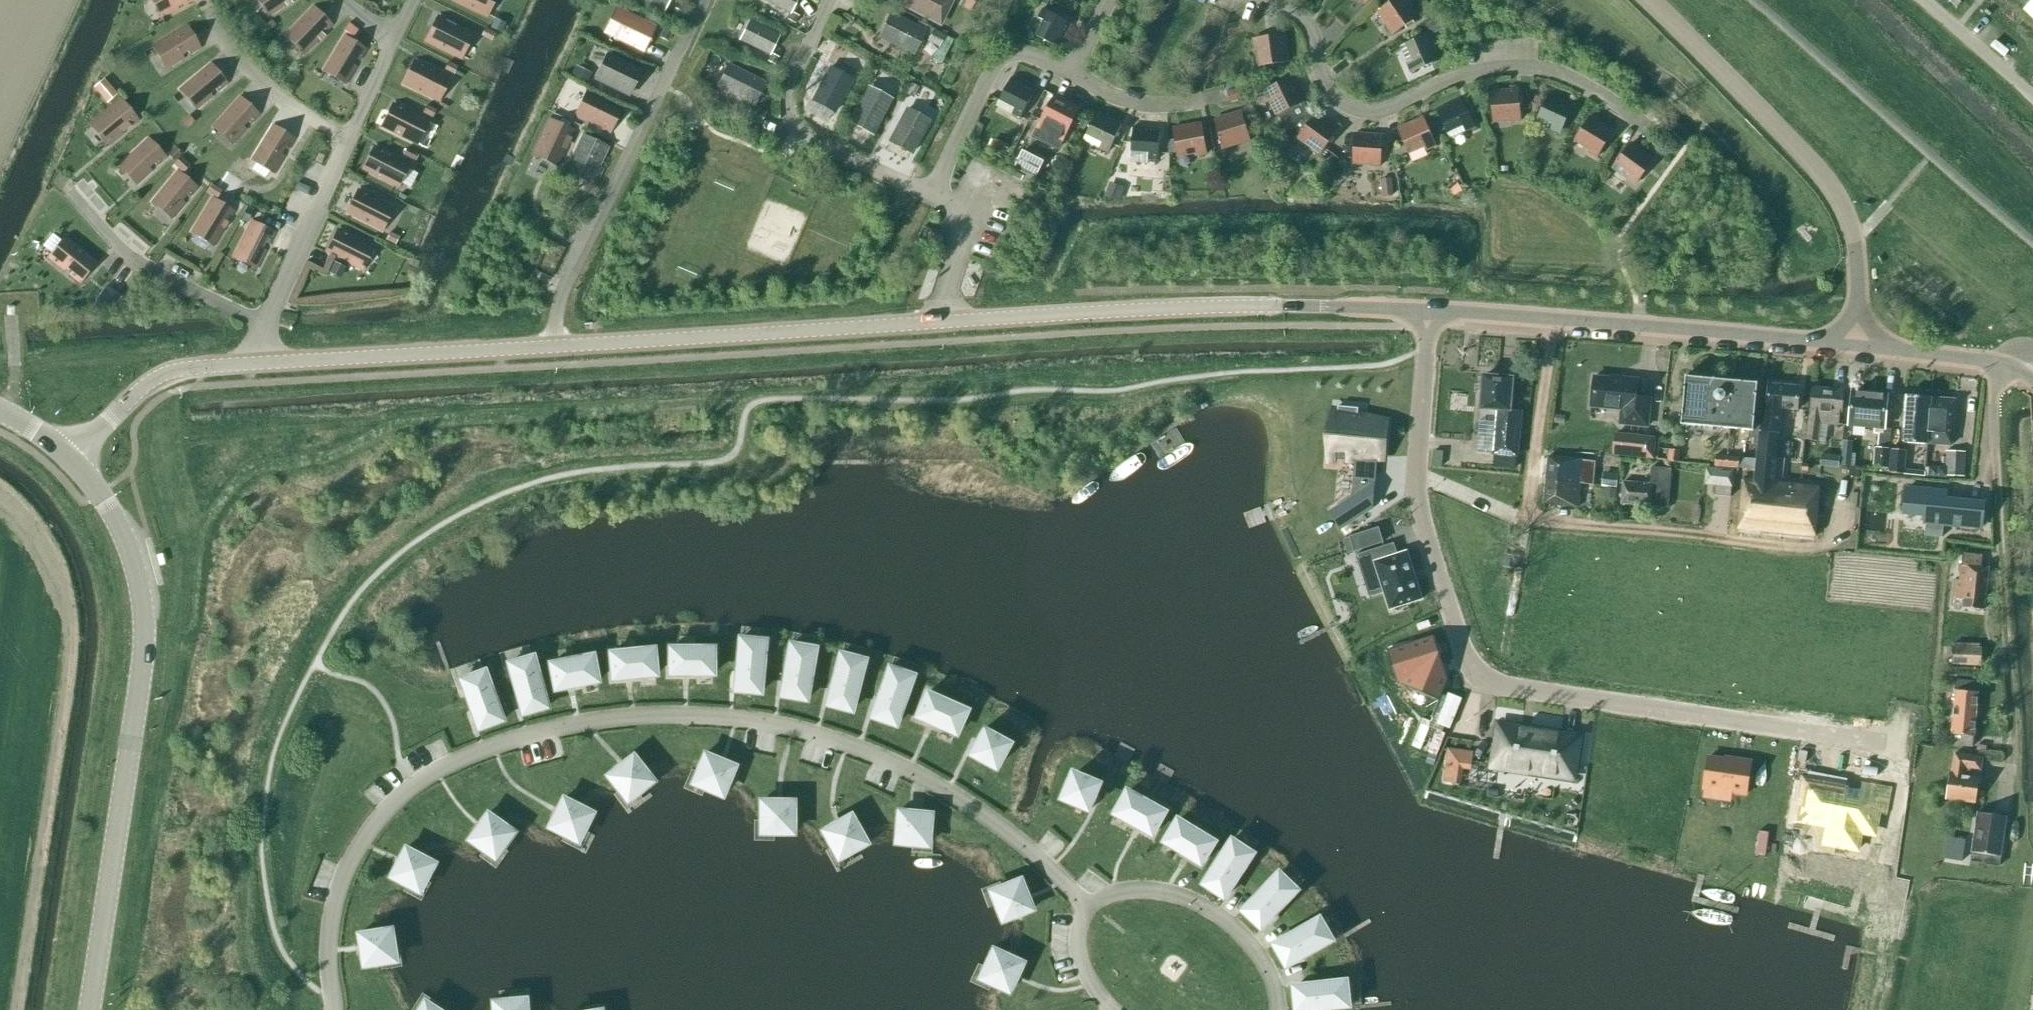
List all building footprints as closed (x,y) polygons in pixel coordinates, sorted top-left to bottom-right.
[(160,15),(177,6),(176,4),(184,0),(152,0),(160,15)] [(272,13),(285,4),(283,2),(285,0),(263,0),(272,13)] [(483,13),(489,0),(457,0),(483,13)] [(664,9),(668,0),(645,0),(664,9)] [(790,12),(796,0),(766,0),(790,12)] [(939,23),(951,0),(903,0),(901,3),(939,23)] [(975,0),(965,0),(961,7),(969,11),(975,0)] [(1393,34),(1419,16),(1408,0),(1394,0),(1383,8),(1393,22),(1387,26),(1393,34)] [(2023,7),(2032,16),(2032,0),(2029,0),(2023,7)] [(1427,19),(1435,13),(1427,1),(1418,6),(1427,19)] [(313,7),(289,32),(307,50),(318,38),(315,36),(320,32),(322,34),(331,25),(313,7)] [(676,22),(681,11),(674,8),(669,19),(676,22)] [(1037,35),(1059,47),(1072,22),(1044,8),(1039,17),(1045,20),(1037,35)] [(643,20),(641,24),(621,14),(612,32),(632,42),(630,45),(643,52),(656,26),(643,20)] [(880,35),(913,53),(924,31),(890,14),(880,35)] [(437,17),(426,39),(457,55),(468,32),(455,26),(454,27),(444,22),(445,21),(437,17)] [(1426,24),(1431,34),(1442,29),(1438,19),(1426,24)] [(500,35),(505,27),(493,21),(489,30),(500,35)] [(740,39),(769,53),(778,35),(749,21),(740,39)] [(1227,24),(1229,35),(1242,33),(1240,22),(1227,24)] [(353,36),(357,30),(348,23),(344,30),(353,36)] [(186,26),(157,44),(170,65),(183,57),(181,55),(187,51),(189,54),(199,47),(186,26)] [(490,41),(494,33),(485,28),(481,36),(490,41)] [(668,42),(672,33),(663,29),(659,37),(668,42)] [(938,48),(944,35),(933,30),(927,42),(938,48)] [(1254,38),(1256,48),(1262,47),(1264,64),(1289,61),(1285,34),(1254,38)] [(1413,60),(1408,62),(1412,71),(1440,59),(1429,34),(1406,44),(1413,60)] [(344,37),(326,66),(348,79),(356,66),(353,64),(357,59),(359,60),(366,50),(344,37)] [(628,96),(640,71),(608,55),(596,80),(628,96)] [(415,60),(404,83),(434,98),(446,76),(432,69),(431,72),(425,69),(426,66),(415,60)] [(454,75),(457,67),(448,62),(444,70),(454,75)] [(874,75),(878,67),(870,63),(866,71),(874,75)] [(210,64),(183,86),(200,105),(211,95),(210,93),(215,89),(217,91),(226,83),(210,64)] [(754,104),(765,82),(728,64),(717,86),(754,104)] [(586,84),(591,73),(576,66),(571,76),(586,84)] [(812,101),(833,112),(851,79),(830,67),(812,101)] [(1266,73),(1254,86),(1258,94),(1264,91),(1272,86),(1266,73)] [(1013,113),(1021,117),(1036,90),(1012,77),(1000,99),(1016,107),(1013,113)] [(1264,91),(1268,99),(1274,97),(1282,112),(1304,101),(1292,77),(1272,86),(1264,91)] [(913,98),(918,87),(911,83),(905,94),(913,98)] [(108,101),(116,95),(111,88),(103,94),(108,101)] [(851,121),(872,133),(890,99),(869,88),(851,121)] [(1230,102),(1241,99),(1238,88),(1227,91),(1230,102)] [(1491,91),(1493,116),(1510,114),(1511,121),(1521,120),(1518,89),(1491,91)] [(603,127),(602,129),(610,132),(621,110),(586,93),(575,115),(592,124),(593,122),(603,127)] [(1573,105),(1549,94),(1538,116),(1554,123),(1551,129),(1560,133),(1573,105)] [(1080,107),(1055,95),(1038,128),(1062,140),(1080,107)] [(239,97),(216,123),(235,140),(245,128),(243,126),(248,121),(250,123),(258,114),(239,97)] [(1446,129),(1448,132),(1463,125),(1466,131),(1475,127),(1462,98),(1437,110),(1439,115),(1446,129)] [(121,99),(94,121),(110,141),(122,131),(121,130),(129,123),(130,124),(137,119),(121,99)] [(394,103),(382,126),(413,141),(424,119),(411,112),(409,115),(403,112),(404,109),(394,103)] [(760,124),(766,113),(751,105),(745,117),(760,124)] [(432,118),(435,111),(426,106),(422,113),(432,118)] [(910,153),(928,120),(907,108),(889,142),(910,153)] [(1215,119),(1223,142),(1239,137),(1241,143),(1251,140),(1241,111),(1215,119)] [(1100,147),(1109,151),(1122,124),(1098,112),(1087,134),(1102,141),(1100,147)] [(1286,130),(1312,148),(1320,154),(1338,129),(1316,113),(1314,117),(1307,112),(1286,130)] [(1439,133),(1446,129),(1439,115),(1432,118),(1439,133)] [(186,129),(194,122),(188,116),(180,122),(186,129)] [(1588,151),(1597,157),(1613,130),(1590,116),(1577,137),(1592,146),(1588,151)] [(1424,143),(1427,149),(1436,145),(1424,117),(1399,127),(1405,143),(1409,150),(1424,143)] [(688,118),(683,127),(692,131),(697,122),(688,118)] [(564,148),(568,139),(570,139),(574,131),(551,121),(534,156),(557,167),(565,149),(564,148)] [(1174,127),(1179,152),(1196,149),(1197,155),(1206,153),(1201,122),(1174,127)] [(272,126),(254,155),(276,168),(284,155),(281,154),(285,148),(287,149),(294,139),(272,126)] [(1134,126),(1132,150),(1132,162),(1149,163),(1149,157),(1159,158),(1161,128),(1134,126)] [(1371,165),(1380,166),(1384,134),(1356,133),(1354,157),(1371,159),(1371,165)] [(595,184),(603,168),(598,165),(607,146),(582,134),(565,169),(595,184)] [(147,138),(122,162),(140,180),(151,170),(149,168),(154,163),(156,165),(165,157),(147,138)] [(189,157),(198,148),(191,142),(182,151),(189,157)] [(1617,162),(1631,172),(1627,178),(1635,184),(1654,158),(1632,142),(1617,162)] [(1409,152),(1409,150),(1405,143),(1393,148),(1397,158),(1409,152)] [(375,146),(364,169),(394,184),(406,162),(392,155),(391,157),(385,154),(386,152),(375,146)] [(173,161),(182,154),(176,147),(167,155),(173,161)] [(412,161),(416,153),(407,148),(403,156),(412,161)] [(1023,151),(1016,166),(1036,176),(1044,161),(1023,151)] [(183,174),(190,165),(181,157),(173,165),(183,174)] [(177,172),(155,198),(174,214),(184,202),(182,200),(186,195),(188,197),(196,188),(177,172)] [(1382,197),(1394,196),(1392,178),(1380,180),(1382,197)] [(216,198),(220,191),(211,185),(206,192),(216,198)] [(1110,185),(1106,196),(1117,200),(1121,189),(1110,185)] [(359,189),(347,212),(378,227),(390,205),(376,198),(374,201),(368,197),(370,195),(359,189)] [(212,198),(194,228),(215,241),(223,228),(221,226),(224,220),(227,222),(233,211),(212,198)] [(247,223),(254,210),(247,207),(241,220),(247,223)] [(251,222),(236,252),(258,264),(265,250),(262,249),(265,243),(268,244),(274,233),(251,222)] [(339,229),(328,252),(358,267),(370,244),(356,238),(354,240),(348,237),(350,235),(339,229)] [(395,245),(399,237),(389,233),(385,240),(395,245)] [(68,240),(52,259),(65,269),(67,267),(72,271),(70,274),(79,281),(95,261),(68,240)] [(340,279),(345,267),(333,262),(328,274),(340,279)] [(107,285),(98,296),(110,306),(119,295),(107,285)] [(1688,424),(1706,426),(1710,379),(1686,376),(1682,424),(1688,424)] [(1498,409),(1496,439),(1494,455),(1518,457),(1522,412),(1510,411),(1513,379),(1485,377),(1482,408),(1498,409)] [(1639,380),(1622,378),(1622,380),(1595,377),(1592,407),(1622,410),(1620,424),(1648,427),(1651,399),(1637,398),(1639,380)] [(1734,381),(1710,379),(1706,426),(1730,428),(1734,381)] [(1758,383),(1734,381),(1730,428),(1749,430),(1749,437),(1754,438),(1753,444),(1759,445),(1760,433),(1761,422),(1755,421),(1758,383)] [(1761,422),(1760,433),(1781,435),(1783,409),(1798,410),(1801,387),(1769,384),(1767,407),(1763,407),(1761,422)] [(1845,391),(1813,388),(1811,421),(1808,420),(1806,440),(1819,441),(1821,423),(1838,424),(1840,413),(1842,413),(1845,391)] [(1888,395),(1853,392),(1850,425),(1885,429),(1888,395)] [(1927,443),(1928,432),(1931,398),(1907,396),(1904,430),(1905,430),(1904,441),(1915,442),(1927,443)] [(1931,398),(1928,432),(1927,443),(1936,444),(1952,446),(1956,401),(1931,398)] [(1333,459),(1382,458),(1385,423),(1358,416),(1358,407),(1338,406),(1333,459)] [(1564,424),(1565,416),(1556,415),(1554,423),(1564,424)] [(1656,437),(1615,433),(1613,454),(1654,458),(1656,437)] [(1781,435),(1760,433),(1759,445),(1757,458),(1756,469),(1755,480),(1744,478),(1739,530),(1815,538),(1820,486),(1781,482),(1784,458),(1778,458),(1781,435)] [(1874,467),(1888,469),(1889,449),(1876,447),(1874,467)] [(1668,460),(1679,461),(1680,450),(1669,449),(1668,460)] [(1907,451),(1891,449),(1889,472),(1904,474),(1907,451)] [(1966,452),(1948,451),(1947,467),(1947,476),(1965,477),(1966,452)] [(1715,466),(1727,467),(1728,456),(1716,455),(1715,466)] [(1838,467),(1839,457),(1821,455),(1820,465),(1838,467)] [(1728,456),(1727,467),(1733,467),(1739,468),(1740,457),(1728,456)] [(1547,480),(1582,484),(1591,485),(1593,474),(1583,473),(1584,461),(1549,457),(1547,480)] [(1740,457),(1739,468),(1756,469),(1757,458),(1740,457)] [(1605,459),(1604,467),(1612,468),(1613,460),(1605,459)] [(1938,476),(1938,466),(1929,466),(1928,475),(1938,476)] [(1947,476),(1947,467),(1938,466),(1938,476),(1947,476)] [(1622,504),(1650,506),(1651,500),(1669,502),(1671,470),(1653,468),(1652,484),(1624,482),(1622,504)] [(1707,468),(1705,483),(1715,485),(1717,469),(1707,468)] [(1375,482),(1353,480),(1351,497),(1342,504),(1340,529),(1373,507),(1375,482)] [(1580,508),(1582,484),(1547,480),(1544,504),(1580,508)] [(1615,499),(1616,489),(1604,488),(1603,497),(1615,499)] [(1908,489),(1905,512),(1943,517),(1942,524),(1982,529),(1984,505),(1945,501),(1946,493),(1908,489)] [(1348,553),(1370,546),(1365,531),(1344,539),(1348,553)] [(1361,571),(1376,566),(1384,592),(1390,609),(1422,599),(1407,551),(1398,554),(1375,561),(1371,550),(1355,555),(1361,571)] [(1965,554),(1964,566),(1962,566),(1960,580),(1956,579),(1953,608),(1984,611),(1989,569),(1982,568),(1984,556),(1965,554)] [(1400,682),(1398,683),(1399,684),(1400,683),(1399,684),(1399,685),(1409,681),(1411,687),(1439,698),(1432,718),(1433,718),(1445,686),(1444,686),(1447,679),(1436,647),(1437,647),(1433,635),(1388,650),(1390,650),(1400,682)] [(734,691),(758,693),(763,641),(738,639),(734,691)] [(780,696),(804,700),(813,649),(789,645),(780,696)] [(1953,645),(1952,664),(1981,665),(1982,646),(1953,645)] [(609,654),(611,679),(654,675),(652,649),(609,654)] [(669,649),(669,675),(711,675),(711,649),(669,649)] [(825,705),(849,711),(862,661),(838,654),(825,705)] [(549,665),(554,690),(596,682),(591,656),(549,665)] [(507,664),(521,715),(545,708),(531,657),(507,664)] [(870,718),(894,726),(911,676),(887,668),(870,718)] [(459,681),(477,730),(501,721),(483,672),(459,681)] [(1957,679),(1953,734),(1954,734),(1975,736),(1978,693),(1977,693),(1978,681),(1957,679)] [(915,717),(954,735),(964,711),(925,693),(915,717)] [(1499,728),(1494,766),(1495,766),(1496,762),(1529,767),(1529,771),(1573,777),(1579,737),(1521,728),(1521,731),(1499,728)] [(968,755),(993,769),(1007,744),(982,731),(968,755)] [(1975,736),(1954,734),(1953,744),(1974,746),(1975,736)] [(1946,799),(1977,803),(1980,778),(1982,758),(1956,754),(1953,774),(1949,773),(1946,799)] [(704,755),(700,763),(692,783),(720,795),(732,767),(704,755)] [(1708,757),(1704,787),(1746,794),(1751,762),(1735,759),(1734,761),(1708,757)] [(651,782),(632,758),(608,776),(626,801),(651,782)] [(1063,799),(1090,810),(1100,784),(1074,773),(1063,799)] [(1862,782),(1860,789),(1804,779),(1797,821),(1828,826),(1825,844),(1859,850),(1862,832),(1876,834),(1880,812),(1887,814),(1891,787),(1862,782)] [(1128,791),(1115,814),(1153,835),(1165,812),(1128,791)] [(562,800),(549,827),(576,841),(590,814),(562,800)] [(791,802),(760,802),(760,833),(791,833),(791,802)] [(898,812),(895,843),(925,846),(928,815),(898,812)] [(2007,817),(1978,813),(1973,852),(1984,854),(1983,865),(1999,867),(2001,856),(2007,817)] [(511,833),(493,820),(486,815),(469,840),(494,858),(511,833)] [(848,817),(823,832),(837,858),(863,844),(848,817)] [(1165,842),(1202,864),(1215,842),(1179,820),(1165,842)] [(1965,841),(1947,838),(1944,858),(1962,860),(1965,841)] [(1233,840),(1204,884),(1225,897),(1254,854),(1233,840)] [(405,850),(390,877),(417,891),(432,864),(405,850)] [(1244,910),(1262,928),(1297,891),(1279,873),(1244,910)] [(1029,909),(1018,881),(990,892),(1001,921),(1029,909)] [(1320,919),(1275,944),(1287,966),(1332,940),(1320,919)] [(358,935),(363,966),(393,961),(389,931),(358,935)] [(992,951),(979,979),(1007,991),(1020,964),(992,951)] [(1346,981),(1295,986),(1297,1009),(1307,1009),(1349,1005),(1346,981)] [(493,1009),(524,1009),(523,1000),(493,1003),(493,1009)]
